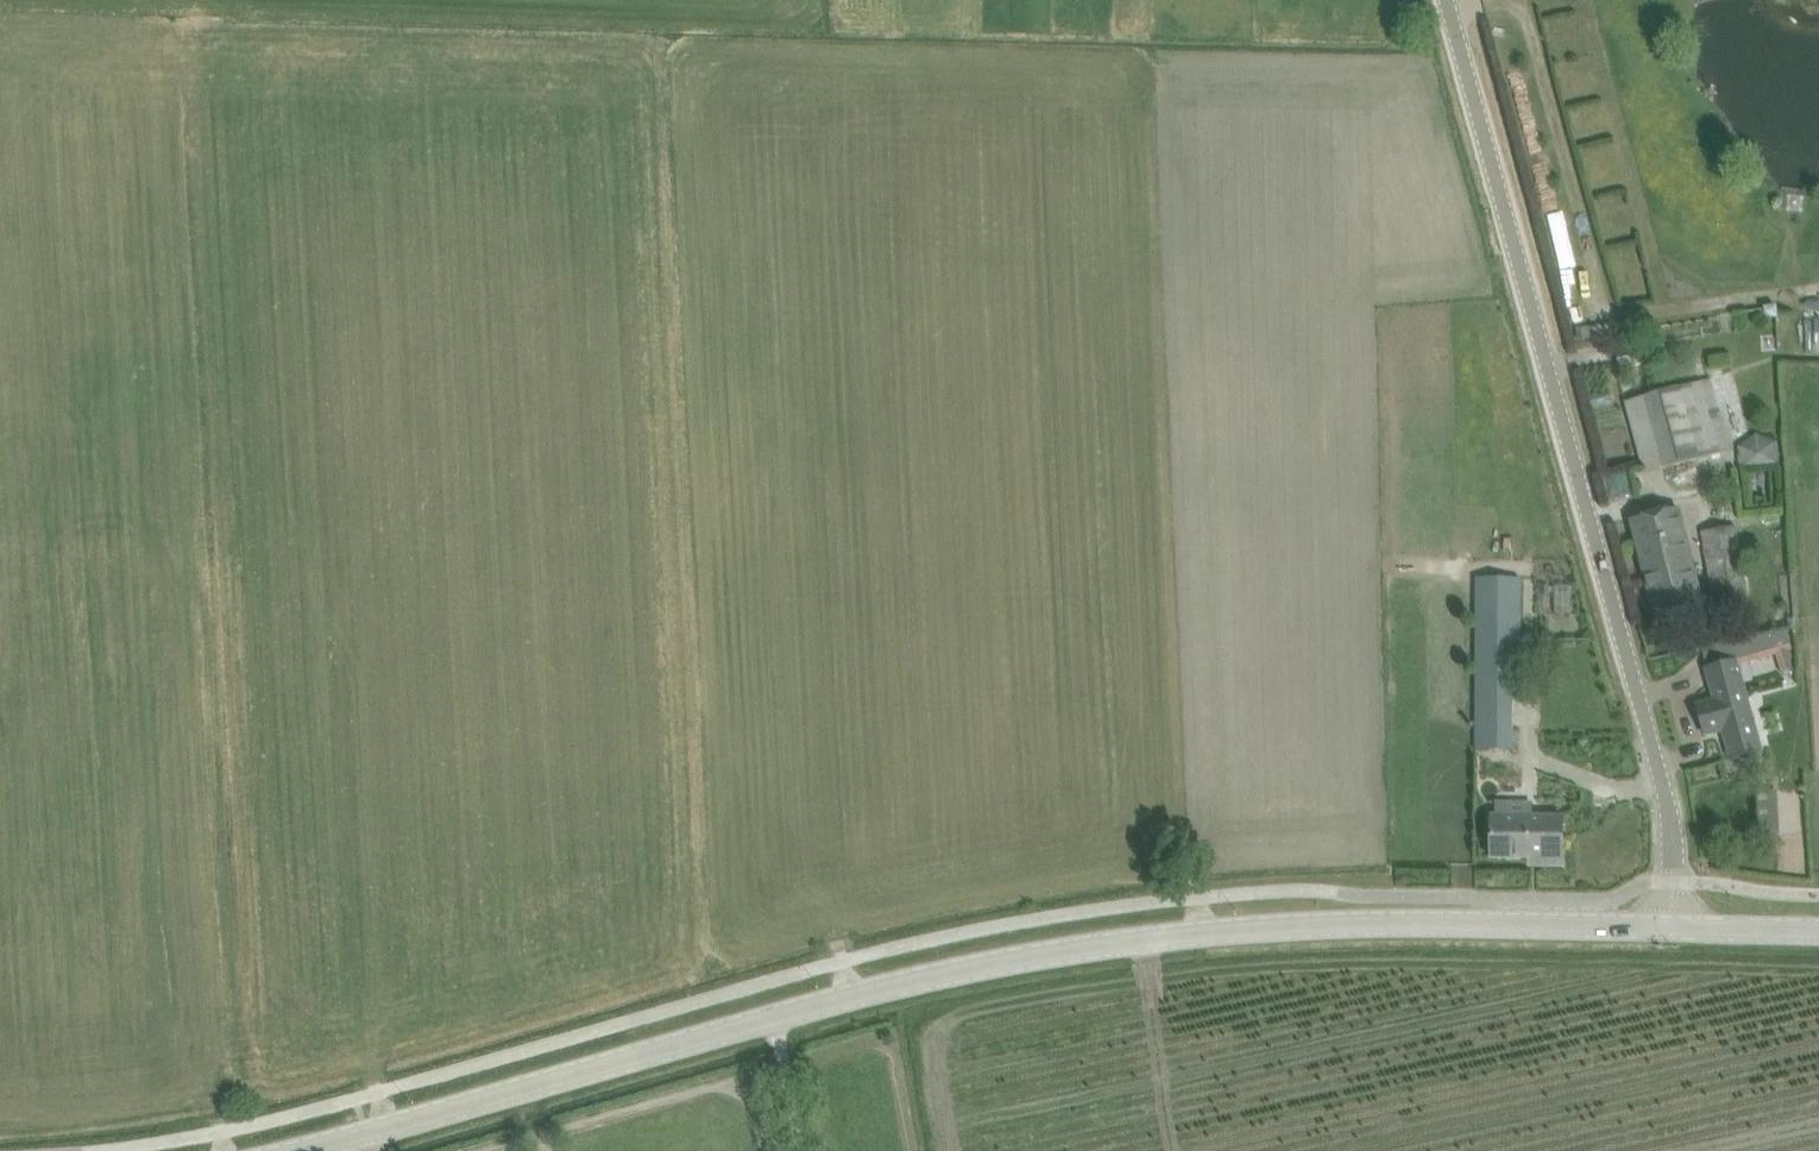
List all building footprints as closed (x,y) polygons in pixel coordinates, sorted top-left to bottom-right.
[(1711,379),(1649,396),(1626,402),(1645,473),(1668,467),(1730,451),(1711,379)] [(1609,390),(1589,396),(1593,408),(1613,402),(1609,390)] [(1755,435),(1737,447),(1737,451),(1739,467),(1777,463),(1775,447),(1775,443),(1755,435)] [(1677,508),(1654,514),(1631,519),(1654,609),(1700,597),(1677,508)] [(1702,537),(1711,600),(1745,595),(1736,532),(1702,537)] [(1477,578),(1476,726),(1476,750),(1512,750),(1512,673),(1519,673),(1519,578),(1477,578)] [(1543,619),(1527,619),(1527,633),(1543,633),(1543,619)] [(1701,649),(1706,669),(1736,660),(1790,645),(1786,629),(1701,649)] [(1736,660),(1706,669),(1715,700),(1697,705),(1705,735),(1723,730),(1731,758),(1761,750),(1736,660)] [(1759,791),(1762,835),(1776,834),(1774,790),(1759,791)] [(1541,865),(1563,865),(1563,817),(1532,817),(1532,803),(1497,803),(1496,817),(1492,817),(1491,857),(1541,857),(1541,865)]
